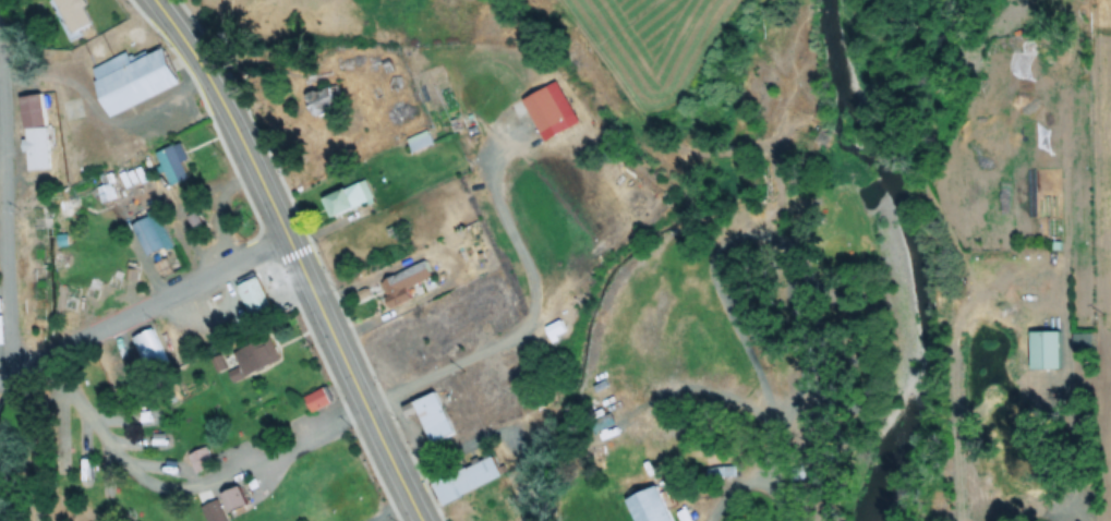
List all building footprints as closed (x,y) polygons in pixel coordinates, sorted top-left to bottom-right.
[(71,31),(55,0),(83,0),(93,20),(71,31)] [(95,78),(164,46),(181,82),(112,116),(95,78)] [(552,82),(570,117),(533,136),(515,101),(552,82)] [(16,97),(39,95),(47,171),(24,174),(16,97)] [(300,109),(324,98),(329,112),(305,122),(300,109)] [(400,142),(407,157),(431,146),(424,131),(400,142)] [(157,150),(174,142),(191,174),(172,183),(157,150)] [(362,181),(371,202),(325,221),(316,201),(362,181)] [(809,198),(809,211),(824,211),(824,198),(809,198)] [(155,208),(173,247),(147,259),(132,226),(147,219),(144,213),(155,208)] [(1060,219),(1061,243),(1035,244),(1034,219),(1060,219)] [(422,262),(434,289),(385,312),(373,284),(422,262)] [(237,287),(262,275),(277,306),(251,318),(237,287)] [(555,322),(560,334),(553,338),(555,341),(547,346),(539,330),(555,322)] [(150,329),(169,367),(146,379),(128,341),(150,329)] [(233,350),(270,334),(280,355),(244,373),(233,350)] [(1022,336),(1053,336),(1053,374),(1022,374),(1022,336)] [(215,355),(227,349),(233,364),(221,369),(215,355)] [(228,368),(239,363),(244,375),(233,379),(228,368)] [(325,386),(333,402),(313,413),(304,397),(325,386)] [(411,402),(437,390),(457,434),(431,446),(411,402)] [(608,410),(615,424),(590,434),(584,420),(608,410)] [(206,448),(213,461),(200,468),(193,455),(206,448)] [(495,457),(504,476),(440,506),(432,486),(495,457)] [(662,485),(678,520),(638,520),(628,500),(662,485)] [(226,516),(228,520),(206,520),(201,508),(217,500),(216,496),(238,486),(246,507),(226,516)]
